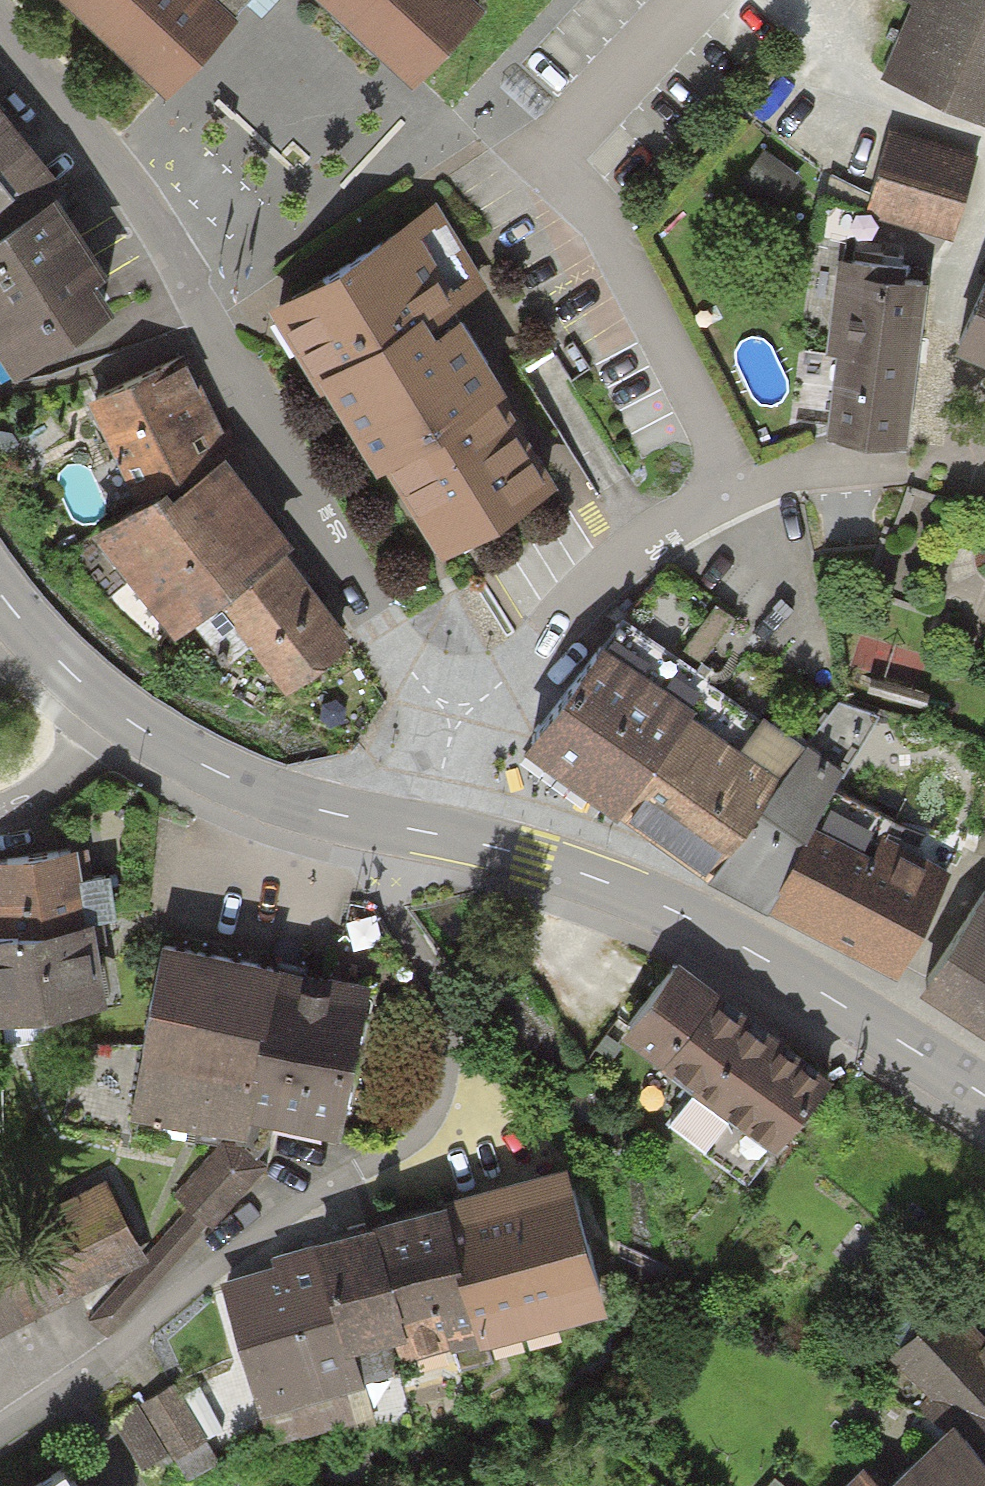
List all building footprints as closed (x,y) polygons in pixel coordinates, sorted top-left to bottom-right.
[(154,81),(206,26),(178,0),(66,0),(154,81)] [(472,0),(337,0),(416,73),(479,6),(472,0)] [(880,71),(903,81),(984,116),(984,0),(911,0),(880,71)] [(0,104),(0,221),(63,181),(0,104)] [(977,152),(890,128),(868,208),(954,232),(977,152)] [(758,166),(742,189),(776,213),(792,189),(758,166)] [(63,181),(0,221),(0,348),(7,360),(117,300),(63,181)] [(412,221),(283,299),(437,549),(554,477),(460,323),(470,317),(412,221)] [(889,271),(890,259),(835,253),(824,352),(832,353),(823,431),(906,440),(924,275),(889,271)] [(955,337),(984,350),(984,268),(955,337)] [(174,367),(95,407),(142,525),(214,471),(174,367)] [(282,566),(214,471),(142,525),(102,550),(170,645),(215,613),(274,572),(282,566)] [(750,634),(665,569),(615,634),(735,726),(747,710),(712,683),(750,634)] [(339,664),(274,572),(215,613),(281,705),(339,664)] [(604,644),(536,740),(625,803),(694,707),(604,644)] [(744,743),(694,707),(625,803),(712,864),(801,739),(765,714),(744,743)] [(841,767),(801,739),(712,864),(772,898),(813,820),(841,767)] [(877,854),(813,820),(772,898),(898,964),(947,871),(885,838),(877,854)] [(0,859),(0,914),(83,903),(78,846),(0,859)] [(984,884),(938,976),(984,1000),(984,884)] [(0,928),(0,1014),(103,1000),(97,914),(0,928)] [(372,977),(164,931),(128,1113),(240,1132),(245,1113),(337,1132),(372,977)] [(827,1079),(677,969),(634,1027),(705,1079),(677,1116),(741,1163),(761,1137),(776,1148),(827,1079)] [(244,1139),(224,1136),(174,1191),(187,1202),(83,1317),(107,1339),(268,1161),(244,1139)] [(0,1231),(0,1330),(145,1252),(103,1176),(0,1231)] [(556,1177),(443,1209),(471,1306),(483,1351),(596,1320),(556,1177)] [(443,1209),(375,1228),(402,1325),(471,1306),(443,1209)] [(375,1228),(222,1270),(269,1438),(369,1410),(349,1340),(402,1325),(375,1228)] [(944,1308),(895,1361),(931,1402),(916,1417),(956,1436),(984,1464),(984,1352),(944,1308)] [(168,1392),(113,1425),(138,1467),(158,1452),(169,1458),(198,1444),(168,1392)] [(956,1436),(909,1485),(984,1485),(984,1464),(956,1436)] [(30,1485),(78,1485),(63,1464),(30,1485)] [(866,1471),(852,1485),(882,1485),(866,1471)]
